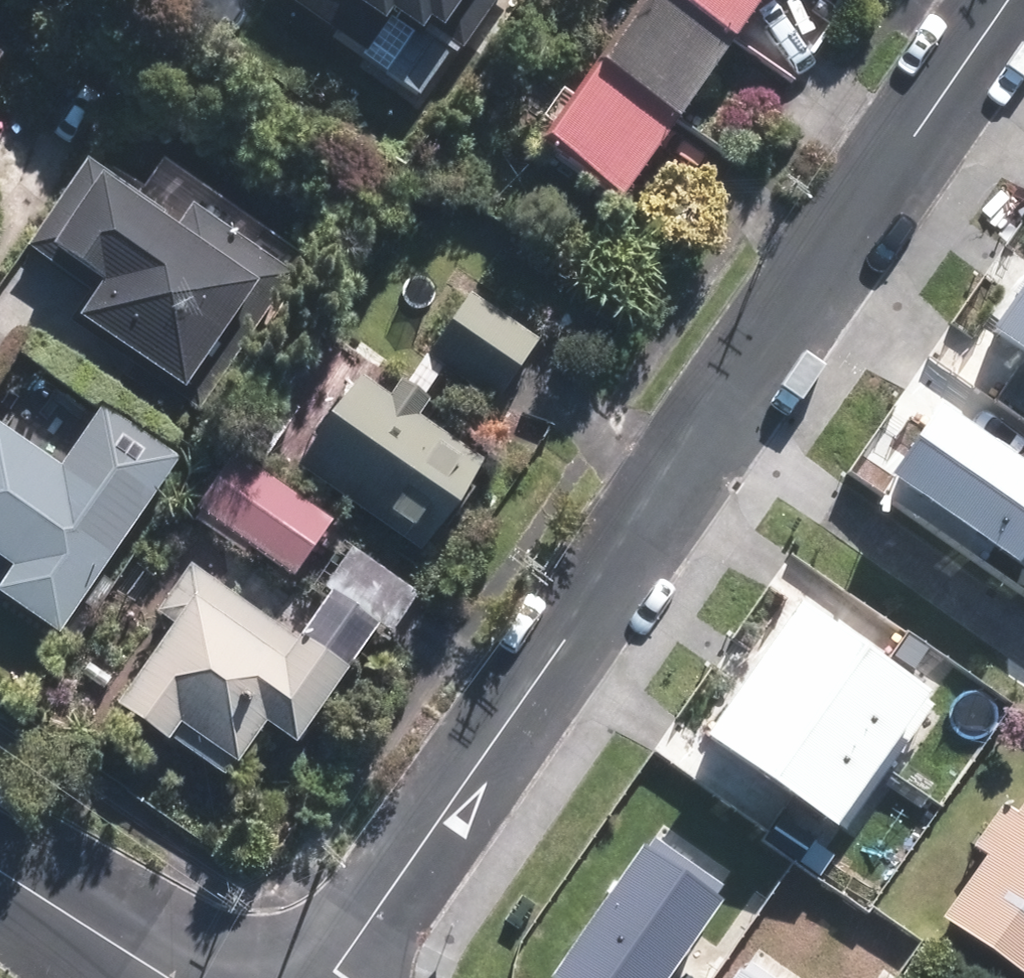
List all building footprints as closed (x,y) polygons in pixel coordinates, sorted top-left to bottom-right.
[(367,53),(392,15),(418,32),(426,20),(472,50),(505,0),(287,0),(367,53)] [(727,25),(691,0),(624,0),(590,48),(671,106),(727,25)] [(745,0),(691,0),(727,25),(745,0)] [(615,185),(671,106),(590,48),(534,129),(615,185)] [(206,397),(295,265),(196,197),(178,224),(161,214),(169,203),(90,150),(33,235),(98,279),(78,308),(206,397)] [(463,279),(419,342),(489,390),(533,326),(463,279)] [(999,326),(1023,344),(1023,290),(999,326)] [(408,400),(420,383),(394,366),(383,383),(352,361),(289,453),(413,537),(475,446),(408,400)] [(59,620),(181,445),(105,392),(62,453),(0,409),(0,542),(14,551),(0,572),(0,579),(59,620)] [(943,399),(891,473),(1018,562),(1023,554),(1023,456),(943,399)] [(226,438),(187,494),(286,562),(324,505),(226,438)] [(417,597),(351,549),(325,586),(391,634),(417,597)] [(265,723),(295,743),(346,670),(376,626),(329,593),(299,637),(297,636),(284,654),(192,591),(114,704),(168,741),(180,724),(237,763),(265,723)] [(804,602),(762,665),(894,753),(936,691),(804,602)] [(848,822),(894,753),(762,665),(716,733),(848,822)] [(1009,800),(995,791),(967,832),(980,841),(936,905),(1023,966),(1023,779),(1009,800)] [(650,847),(558,977),(676,977),(729,903),(650,847)]
